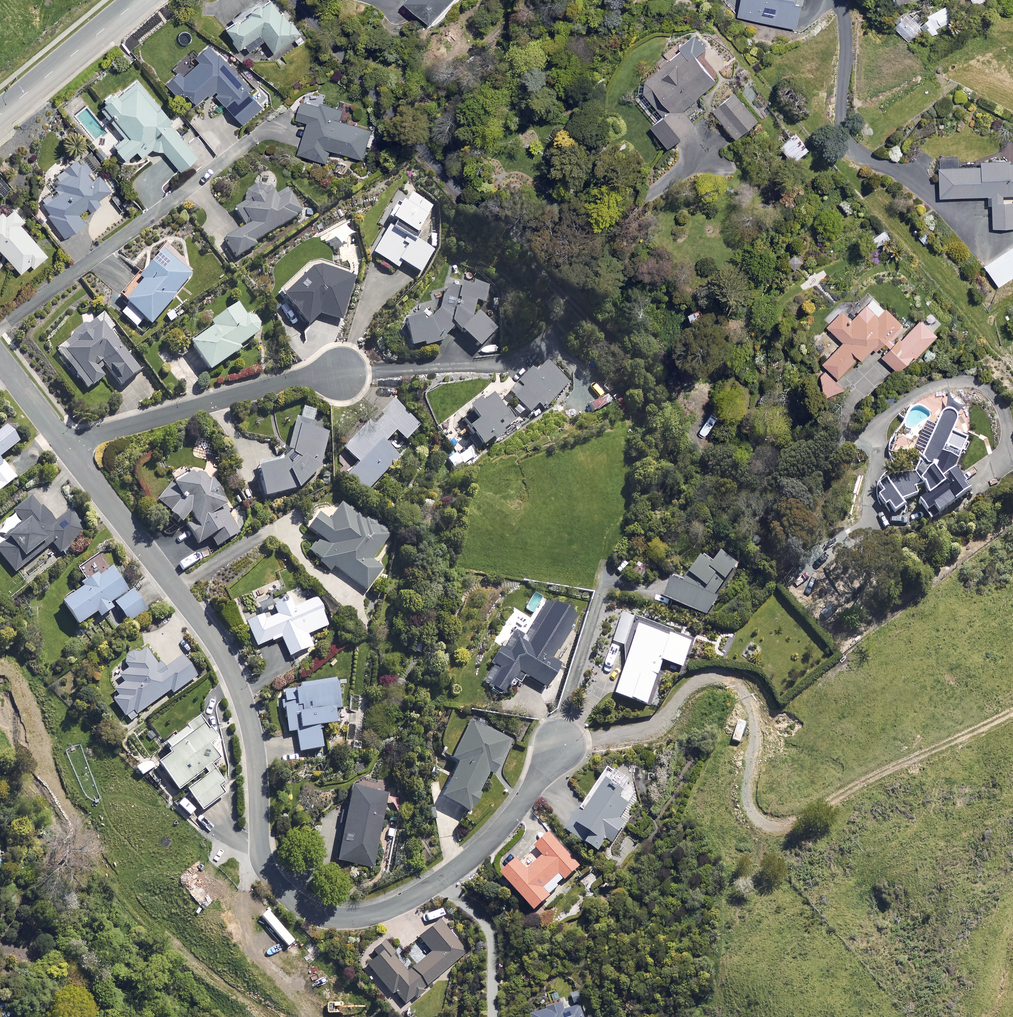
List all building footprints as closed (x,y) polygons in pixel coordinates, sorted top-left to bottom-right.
[(271,0),(262,0),(224,27),(238,47),(243,44),(247,50),(263,39),(272,51),(298,32),(282,9),(279,11),(271,0)] [(405,1),(430,23),(451,0),(406,0),(405,1)] [(736,16),(794,28),(800,0),(740,0),(736,16)] [(910,45),(921,34),(927,35),(954,21),(946,6),(927,15),(930,21),(924,24),(920,24),(907,11),(892,25),(910,45)] [(707,45),(694,31),(686,37),(685,36),(664,53),(668,58),(638,84),(663,113),(650,124),(668,145),(694,123),(682,109),(717,79),(696,55),(707,45)] [(255,91),(203,40),(191,52),(199,59),(185,73),(180,68),(165,83),(177,95),(182,90),(195,103),(209,90),(243,124),(261,106),(250,95),(255,91)] [(171,120),(132,74),(114,89),(112,86),(99,97),(110,110),(106,114),(123,135),(113,144),(124,157),(135,148),(141,155),(156,143),(179,171),(197,156),(168,123),(171,120)] [(759,118),(736,90),(713,108),(736,137),(759,118)] [(342,110),(302,97),(296,116),(308,120),(297,152),(326,162),(331,148),(363,159),(371,134),(338,123),(342,110)] [(808,148),(796,131),(780,144),(792,160),(808,148)] [(94,177),(81,158),(55,176),(62,187),(42,202),(49,212),(47,213),(63,236),(83,222),(79,217),(99,203),(96,200),(110,190),(99,174),(94,177)] [(956,161),(937,161),(938,197),(990,196),(991,227),(1012,227),(1012,201),(1000,201),(1000,195),(1012,194),(1012,162),(956,163),(956,161)] [(223,238),(236,258),(257,245),(256,243),(302,213),(285,186),(270,195),(260,179),(238,193),(243,201),(231,208),(242,226),(223,238)] [(433,209),(405,191),(387,218),(392,221),(371,252),(396,269),(400,262),(419,275),(431,256),(411,242),(433,209)] [(12,204),(4,211),(0,207),(0,247),(19,270),(29,262),(32,266),(46,254),(19,221),(24,218),(12,204)] [(890,237),(883,228),(871,237),(878,247),(890,237)] [(983,265),(998,285),(1012,274),(1012,243),(983,265)] [(191,274),(160,249),(137,277),(141,280),(123,302),(150,324),(191,274)] [(353,279),(313,266),(280,297),(307,325),(319,313),(339,320),(353,279)] [(480,284),(474,283),(465,288),(460,283),(455,289),(447,285),(431,312),(402,320),(409,344),(423,341),(424,346),(439,342),(438,337),(446,333),(453,326),(478,348),(494,329),(471,309),(476,302),(483,305),(486,298),(486,294),(484,288),(480,284)] [(820,369),(823,395),(847,391),(843,370),(870,343),(897,370),(913,354),(915,355),(936,334),(920,317),(908,328),(884,305),(882,307),(871,297),(851,318),(841,308),(826,323),(843,339),(822,360),(829,368),(820,369)] [(244,317),(235,304),(208,322),(211,327),(188,342),(207,370),(238,349),(236,346),(261,329),(250,313),(244,317)] [(140,370),(98,317),(56,349),(87,388),(103,376),(98,369),(103,365),(120,386),(140,370)] [(568,384),(540,358),(516,383),(520,387),(510,397),(528,414),(537,405),(543,410),(568,384)] [(514,422),(489,392),(468,410),(475,419),(465,427),(480,446),(489,439),(491,441),(514,422)] [(419,426),(389,397),(342,448),(357,462),(343,476),(363,495),(398,457),(383,443),(394,431),(405,441),(419,426)] [(318,467),(331,416),(297,407),(283,460),(256,468),(263,496),(298,488),(318,467)] [(900,482),(892,471),(876,483),(882,492),(877,496),(883,504),(887,501),(895,512),(914,499),(930,521),(969,493),(951,467),(965,436),(951,429),(955,422),(957,417),(954,411),(950,409),(944,409),(939,413),(938,418),(911,475),(900,482)] [(4,426),(0,429),(0,455),(16,442),(4,426)] [(15,477),(0,459),(0,490),(15,477)] [(171,486),(156,496),(176,523),(181,519),(198,544),(209,537),(216,547),(239,533),(225,511),(228,509),(208,477),(203,481),(194,467),(169,483),(171,486)] [(0,528),(0,555),(14,573),(51,543),(59,553),(87,531),(47,482),(12,510),(13,512),(0,523),(0,524),(2,526),(0,528)] [(388,537),(342,502),(328,520),(317,512),(306,527),(320,538),(308,554),(329,570),(332,566),(366,591),(381,570),(370,561),(388,537)] [(707,616),(715,597),(739,560),(719,551),(714,564),(696,556),(685,584),(671,578),(663,597),(707,616)] [(128,591),(111,565),(98,574),(95,571),(80,581),(83,586),(61,601),(76,624),(96,611),(99,616),(112,608),(108,602),(112,599),(127,622),(147,609),(133,588),(128,591)] [(272,601),(276,613),(272,615),(270,610),(244,620),(255,646),(270,640),(271,641),(281,637),(288,656),(311,647),(307,635),(328,626),(317,598),(293,607),(288,595),(272,601)] [(499,691),(503,684),(508,687),(513,679),(517,682),(522,674),(544,686),(557,663),(550,659),(576,614),(547,598),(525,636),(515,630),(505,649),(499,646),(490,662),(492,664),(482,681),(499,691)] [(370,628),(368,616),(358,617),(360,630),(370,628)] [(690,642),(638,625),(615,693),(647,704),(662,660),(682,667),(690,642)] [(172,693),(197,676),(182,655),(164,668),(159,662),(156,664),(144,646),(123,661),(128,667),(118,674),(123,681),(113,688),(118,695),(112,699),(127,720),(170,690),(172,693)] [(335,708),(341,707),(337,685),(347,683),(345,676),(281,689),(284,702),(281,702),(287,732),(294,730),(299,752),(321,747),(317,725),(337,721),(335,708)] [(177,790),(203,770),(205,773),(185,788),(201,810),(223,794),(217,786),(222,782),(210,765),(220,757),(209,742),(215,738),(198,714),(184,724),(185,726),(165,740),(168,745),(163,748),(167,752),(156,761),(177,790)] [(509,739),(468,718),(449,756),(457,760),(439,796),(468,810),(487,771),(491,773),(509,739)] [(154,767),(149,758),(135,766),(140,774),(154,767)] [(621,792),(604,781),(577,822),(591,832),(585,841),(598,850),(606,838),(612,842),(625,822),(619,818),(628,804),(617,797),(621,792)] [(385,793),(349,786),(334,859),(370,867),(385,793)] [(549,895),(548,894),(559,885),(557,883),(563,878),(565,880),(579,867),(549,832),(534,845),(543,855),(526,869),(516,858),(500,871),(533,909),(549,895)] [(430,952),(407,971),(393,953),(395,951),(385,938),(374,947),(376,949),(372,951),(375,954),(365,962),(389,993),(392,990),(403,1003),(412,996),(414,999),(426,989),(424,986),(465,954),(438,919),(417,936),(430,952)] [(560,1002),(530,1012),(531,1016),(583,1016),(579,1005),(563,1011),(560,1002)]
